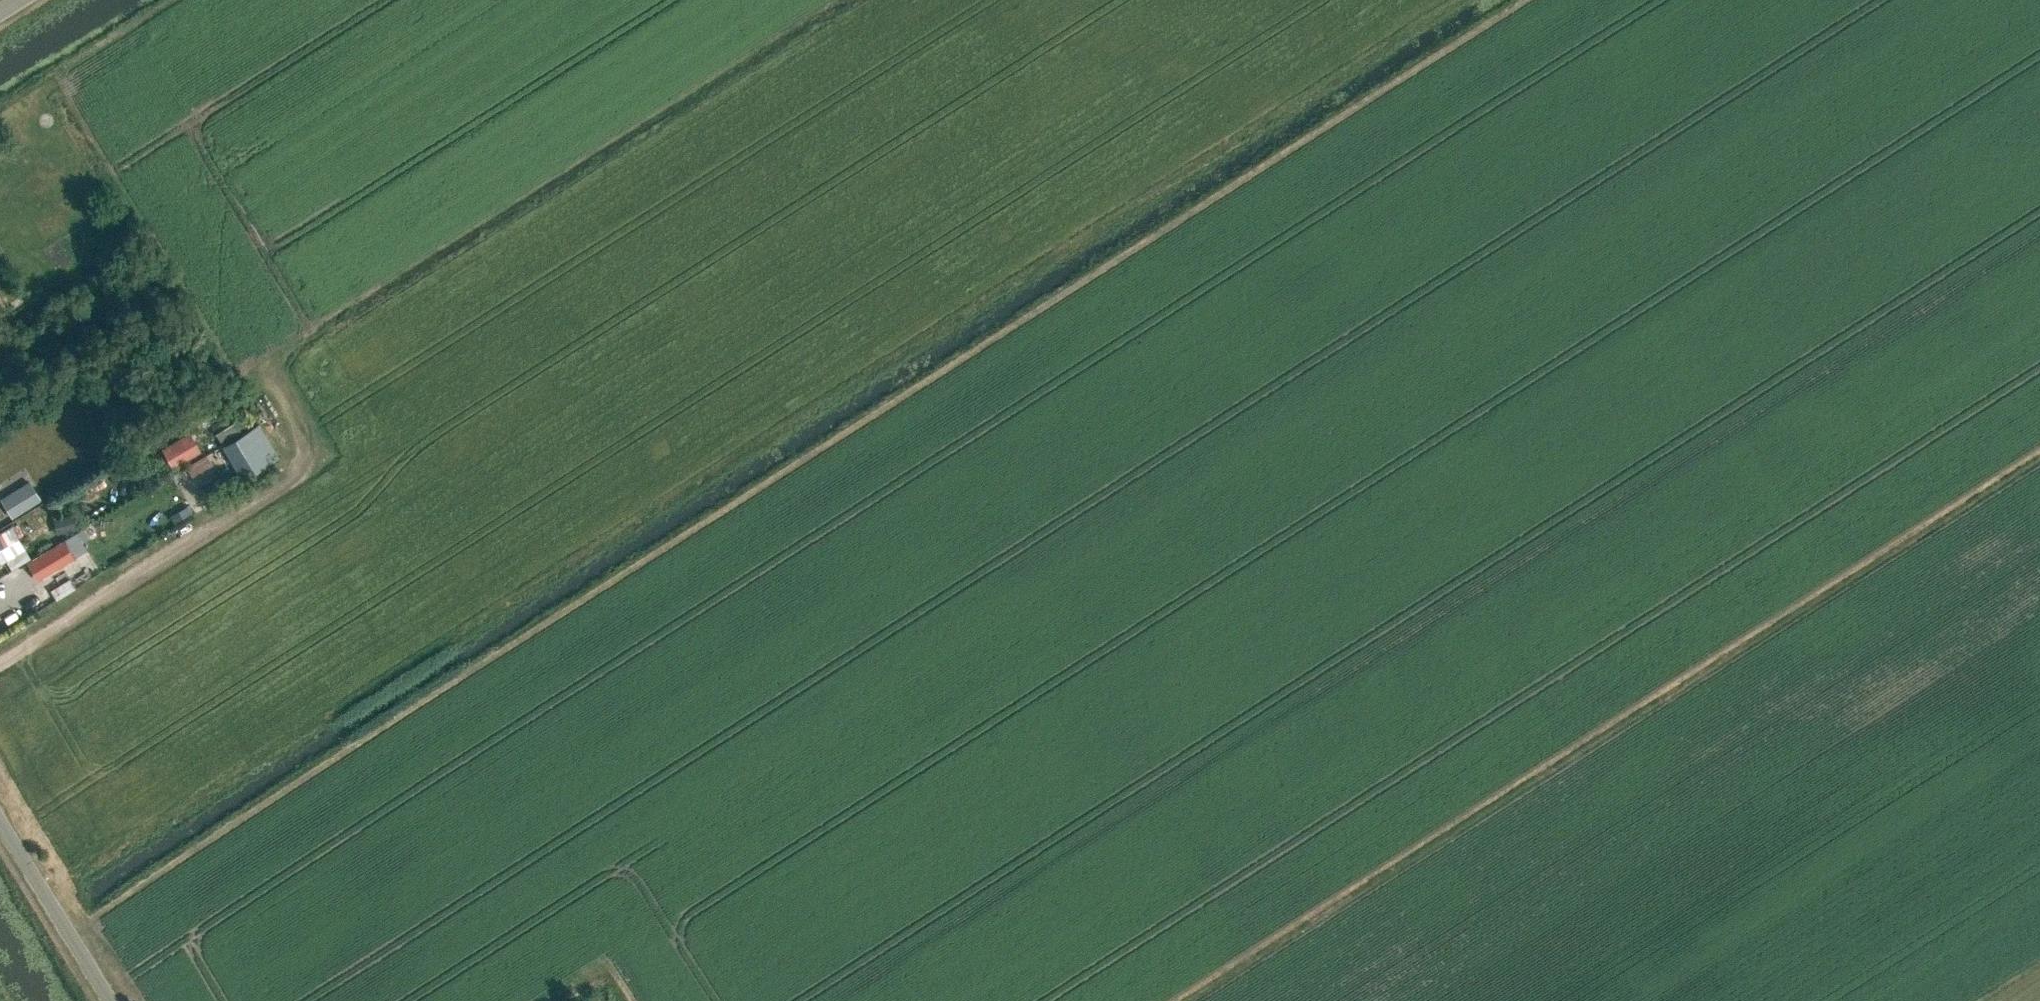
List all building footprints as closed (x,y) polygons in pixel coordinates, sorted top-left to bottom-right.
[(224,444),(241,434),(235,423),(215,434),(222,446),(224,444)] [(253,428),(224,444),(244,478),(272,461),(253,428)] [(190,433),(161,450),(172,469),(201,452),(190,433)] [(206,454),(185,467),(191,477),(212,465),(206,454)] [(29,480),(2,497),(14,517),(41,500),(29,480)] [(59,518),(62,533),(76,530),(73,515),(59,518)] [(11,526),(0,533),(0,564),(26,549),(11,526)] [(65,539),(28,562),(38,580),(76,557),(65,539)]
